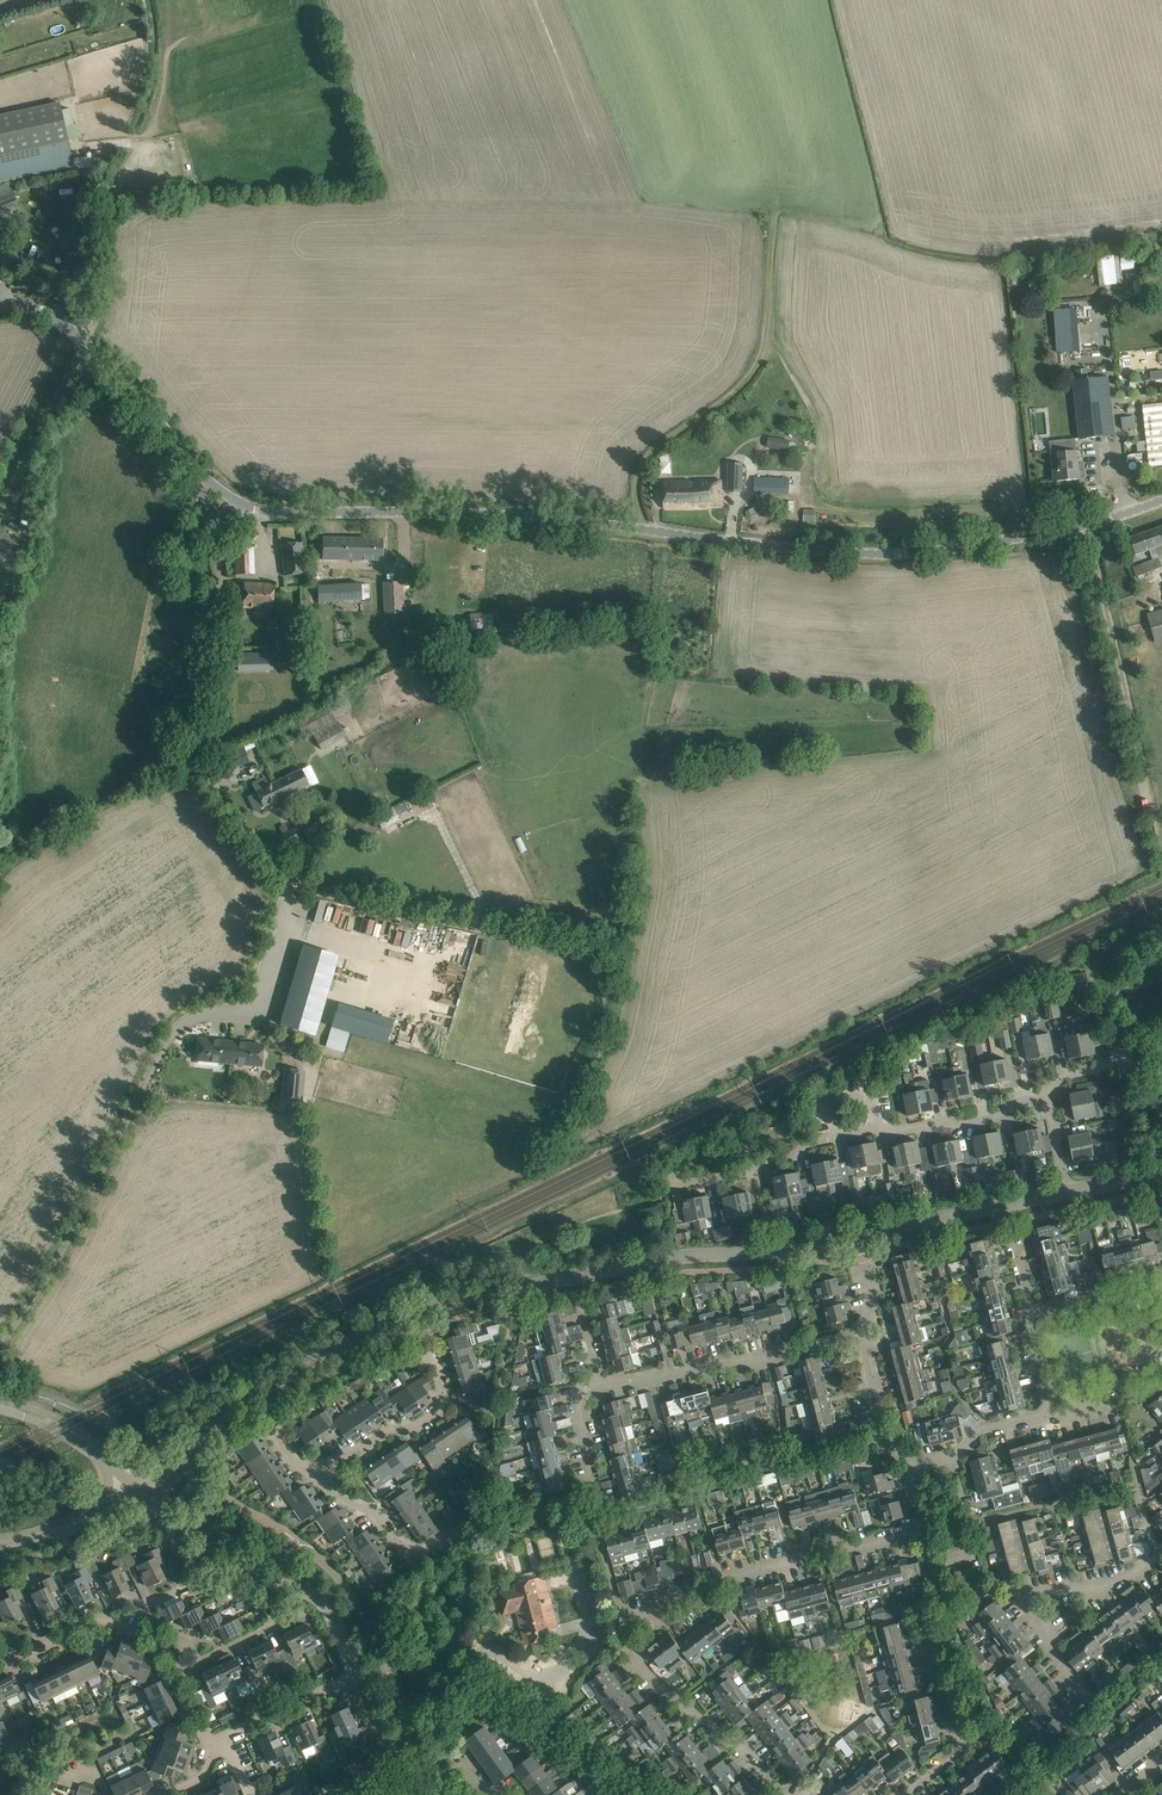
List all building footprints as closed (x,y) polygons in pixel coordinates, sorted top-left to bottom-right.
[(132,10),(125,0),(114,0),(125,15),(132,10)] [(21,151),(56,143),(68,141),(65,126),(60,103),(0,116),(0,155),(21,151)] [(71,170),(69,146),(22,154),(23,162),(0,167),(0,183),(71,170)] [(0,188),(0,206),(0,207),(17,200),(12,188),(10,189),(8,185),(0,188)] [(37,278),(34,283),(46,291),(49,286),(37,278)] [(1077,309),(1054,310),(1057,353),(1079,351),(1077,309)] [(1076,380),(1073,381),(1078,427),(1079,439),(1110,435),(1104,377),(1088,379),(1087,369),(1075,370),(1076,380)] [(1151,378),(1161,378),(1161,370),(1150,371),(1151,378)] [(1161,465),(1161,403),(1143,405),(1149,467),(1161,465)] [(1132,417),(1122,417),(1122,427),(1132,427),(1132,417)] [(783,441),(782,450),(789,451),(790,442),(783,441)] [(1051,453),(1054,481),(1079,479),(1077,451),(1051,453)] [(668,455),(657,456),(659,474),(670,473),(668,455)] [(727,469),(727,492),(742,492),(743,469),(727,469)] [(789,479),(755,478),(754,493),(789,494),(789,479)] [(702,508),(722,506),(721,481),(663,482),(663,497),(663,509),(693,508),(694,506),(694,505),(701,505),(702,508)] [(749,511),(752,518),(759,514),(756,507),(749,511)] [(1150,550),(1151,555),(1157,553),(1158,556),(1161,554),(1161,526),(1130,538),(1136,554),(1150,550)] [(382,560),(382,539),(322,538),(322,559),(359,560),(359,564),(372,564),(372,560),(382,560)] [(285,575),(304,572),(300,543),(281,545),(285,575)] [(254,574),(253,555),(234,556),(235,575),(254,574)] [(1133,568),(1136,577),(1161,567),(1158,558),(1133,568)] [(177,577),(165,578),(165,586),(178,586),(177,577)] [(382,582),(384,614),(404,613),(402,581),(382,582)] [(244,583),(243,608),(273,609),(274,585),(244,583)] [(336,585),(317,586),(318,602),(337,601),(336,585)] [(1148,615),(1156,642),(1161,641),(1161,611),(1148,615)] [(273,658),(238,659),(239,671),(273,670),(273,658)] [(314,713),(297,722),(304,734),(311,729),(315,735),(314,735),(321,748),(346,734),(344,730),(342,726),(339,721),(337,722),(335,718),(344,713),(344,712),(337,700),(327,706),(314,713)] [(224,757),(229,769),(250,761),(244,749),(224,757)] [(273,782),(280,799),(310,784),(302,768),(273,782)] [(255,811),(280,799),(273,782),(269,784),(266,777),(251,784),(256,792),(248,796),(255,811)] [(375,817),(381,828),(400,819),(394,808),(375,817)] [(308,832),(311,839),(324,833),(321,826),(308,832)] [(293,829),(278,836),(283,847),(299,840),(293,829)] [(335,928),(357,934),(360,919),(338,914),(335,928)] [(337,956),(304,946),(281,1025),(314,1034),(327,990),(332,991),(335,982),(330,981),(337,956)] [(1065,977),(1068,989),(1088,984),(1086,973),(1065,977)] [(1071,1001),(1074,1015),(1082,1013),(1080,1004),(1076,1004),(1075,1000),(1071,1001)] [(1051,1004),(1053,1018),(1060,1017),(1058,1003),(1051,1004)] [(1051,1004),(1044,1006),(1046,1020),(1053,1018),(1051,1004)] [(1009,1019),(1012,1034),(1021,1032),(1018,1018),(1009,1019)] [(1081,1024),(1076,1025),(1082,1056),(1095,1054),(1091,1032),(1083,1034),(1081,1024)] [(1082,1056),(1076,1025),(1071,1026),(1073,1036),(1065,1037),(1069,1059),(1082,1056)] [(1034,1027),(1041,1058),(1054,1055),(1049,1033),(1041,1035),(1039,1026),(1034,1027)] [(1041,1058),(1034,1027),(1029,1028),(1031,1037),(1023,1039),(1028,1060),(1041,1058)] [(1008,1030),(998,1032),(1002,1050),(1012,1047),(1008,1030)] [(330,1031),(328,1038),(328,1039),(345,1044),(348,1036),(330,1031)] [(978,1035),(968,1038),(969,1043),(969,1045),(971,1051),(972,1057),(979,1056),(977,1046),(981,1045),(979,1035),(978,1035)] [(197,1060),(230,1063),(232,1042),(199,1039),(197,1060)] [(263,1045),(232,1042),(230,1063),(261,1066),(263,1045)] [(929,1052),(929,1053),(931,1064),(939,1062),(937,1050),(929,1052)] [(932,1066),(931,1064),(929,1053),(921,1054),(924,1067),(932,1066)] [(994,1062),(998,1083),(1011,1081),(1007,1059),(994,1062)] [(985,1086),(998,1083),(994,1062),(981,1064),(985,1086)] [(958,1066),(953,1067),(959,1098),(972,1096),(968,1074),(960,1076),(958,1066)] [(959,1098),(953,1067),(948,1068),(950,1078),(942,1079),(946,1101),(959,1098)] [(898,1068),(891,1070),(895,1090),(902,1089),(898,1068)] [(303,1072),(285,1070),(282,1100),(300,1101),(303,1072)] [(921,1113),(934,1111),(929,1089),(921,1091),(919,1081),(914,1082),(921,1113)] [(1076,1086),(1077,1093),(1070,1094),(1071,1102),(1062,1104),(1063,1109),(1102,1101),(1101,1101),(1094,1102),(1092,1093),(1099,1092),(1097,1081),(1076,1086)] [(921,1113),(914,1082),(910,1083),(911,1093),(903,1094),(908,1116),(921,1113)] [(1063,1109),(1064,1114),(1073,1112),(1075,1120),(1096,1116),(1096,1118),(1104,1116),(1102,1101),(1063,1109)] [(1125,1128),(1123,1118),(1108,1121),(1110,1131),(1125,1128)] [(1040,1128),(1027,1131),(1031,1153),(1044,1150),(1040,1128)] [(1025,1162),(1033,1160),(1031,1153),(1027,1131),(1014,1134),(1018,1155),(1023,1154),(1025,1162)] [(986,1134),(990,1156),(1003,1153),(999,1132),(986,1134)] [(1068,1136),(1071,1149),(1102,1143),(1101,1138),(1091,1140),(1090,1132),(1068,1136)] [(970,1156),(972,1168),(975,1183),(985,1181),(980,1158),(990,1156),(986,1134),(973,1137),(977,1155),(970,1156)] [(959,1140),(946,1143),(952,1174),(957,1173),(955,1163),(963,1162),(959,1140)] [(918,1141),(904,1144),(911,1175),(916,1174),(914,1164),(922,1163),(918,1141)] [(876,1142),(863,1145),(869,1176),(882,1173),(876,1142)] [(947,1175),(952,1174),(946,1143),(933,1145),(937,1167),(945,1165),(947,1175)] [(1102,1143),(1071,1149),(1073,1162),(1092,1159),(1093,1165),(1106,1162),(1102,1143)] [(911,1175),(904,1144),(891,1146),(895,1164),(897,1174),(905,1173),(906,1176),(911,1175)] [(855,1169),(857,1178),(869,1176),(863,1145),(850,1147),(854,1169),(855,1169)] [(834,1183),(842,1181),(838,1159),(825,1162),(831,1193),(836,1192),(834,1183)] [(831,1193),(825,1162),(812,1165),(817,1192),(825,1191),(826,1194),(831,1193)] [(897,1174),(895,1164),(888,1166),(890,1175),(897,1174)] [(975,1183),(972,1168),(963,1169),(965,1184),(975,1183)] [(1023,1168),(1014,1170),(1017,1184),(1026,1182),(1023,1168)] [(1017,1184),(1014,1170),(1005,1172),(1007,1186),(1017,1184)] [(786,1175),(792,1206),(797,1205),(808,1202),(807,1200),(811,1199),(810,1192),(809,1188),(802,1190),(799,1172),(786,1175)] [(940,1174),(932,1176),(935,1191),(943,1189),(940,1174)] [(770,1200),(772,1210),(792,1206),(786,1175),(773,1178),(777,1199),(770,1200)] [(861,1196),(857,1178),(849,1180),(850,1186),(853,1198),(861,1196)] [(843,1188),(850,1186),(849,1180),(842,1181),(843,1188)] [(884,1195),(894,1194),(891,1180),(882,1182),(884,1195)] [(736,1195),(740,1216),(753,1214),(749,1192),(736,1195)] [(695,1198),(701,1229),(706,1228),(704,1219),(712,1217),(708,1195),(704,1196),(704,1194),(695,1195),(696,1198),(695,1198)] [(727,1219),(740,1216),(736,1195),(723,1197),(727,1219)] [(701,1229),(695,1198),(682,1201),(683,1208),(674,1210),(677,1222),(686,1220),(686,1222),(694,1221),(696,1230),(701,1229)] [(638,1212),(640,1220),(664,1214),(662,1206),(638,1212)] [(1097,1215),(1090,1216),(1091,1221),(1092,1223),(1106,1220),(1104,1213),(1097,1215)] [(1085,1216),(1079,1218),(1081,1225),(1087,1223),(1085,1216)] [(764,1231),(761,1219),(752,1221),(754,1233),(764,1231)] [(1034,1244),(1062,1236),(1060,1229),(1064,1228),(1063,1222),(1034,1229),(1036,1237),(1032,1238),(1034,1244)] [(731,1225),(722,1227),(724,1239),(734,1237),(731,1225)] [(724,1239),(722,1227),(714,1229),(716,1241),(724,1239)] [(1141,1244),(1146,1265),(1153,1263),(1152,1260),(1161,1257),(1161,1242),(1158,1227),(1146,1231),(1149,1242),(1141,1244)] [(686,1246),(685,1245),(685,1242),(691,1241),(689,1232),(675,1234),(678,1247),(686,1246)] [(1146,1265),(1141,1244),(1139,1239),(1131,1241),(1129,1235),(1125,1237),(1132,1265),(1139,1263),(1140,1267),(1146,1265)] [(1063,1243),(1062,1236),(1034,1244),(1038,1257),(1041,1256),(1063,1250),(1070,1248),(1068,1242),(1063,1243)] [(1113,1246),(1115,1252),(1120,1272),(1127,1271),(1126,1267),(1132,1265),(1125,1237),(1120,1238),(1121,1244),(1113,1246)] [(972,1250),(974,1257),(995,1251),(993,1245),(990,1246),(988,1239),(971,1243),(970,1240),(958,1244),(961,1253),(972,1250)] [(1089,1252),(1095,1251),(1092,1242),(1087,1244),(1089,1252)] [(1114,1274),(1120,1272),(1115,1252),(1113,1246),(1112,1244),(1099,1247),(1107,1276),(1114,1274)] [(1041,1256),(1043,1263),(1039,1264),(1041,1270),(1062,1264),(1059,1256),(1064,1255),(1063,1250),(1041,1256)] [(974,1271),(978,1270),(998,1265),(995,1251),(974,1257),(962,1260),(964,1266),(972,1264),(974,1271)] [(917,1273),(921,1272),(919,1266),(915,1267),(911,1252),(888,1258),(892,1275),(896,1274),(897,1278),(917,1273)] [(1099,1264),(1096,1255),(1090,1257),(1093,1266),(1099,1264)] [(1062,1264),(1041,1270),(1045,1283),(1065,1277),(1065,1278),(1077,1274),(1075,1269),(1071,1270),(1069,1262),(1066,1263),(1062,1264)] [(1000,1271),(998,1265),(978,1270),(974,1271),(976,1280),(968,1282),(970,1286),(976,1285),(998,1279),(997,1272),(1000,1271)] [(938,1278),(944,1277),(941,1266),(935,1267),(938,1278)] [(1103,1282),(1100,1269),(1090,1271),(1094,1284),(1103,1282)] [(901,1291),(921,1286),(924,1285),(924,1284),(923,1279),(919,1280),(917,1273),(897,1278),(901,1291)] [(1065,1277),(1045,1283),(1048,1297),(1081,1288),(1079,1282),(1073,1283),(1071,1276),(1077,1275),(1077,1274),(1065,1278),(1065,1277)] [(813,1284),(818,1300),(846,1292),(844,1285),(839,1286),(836,1278),(813,1284)] [(985,1296),(1005,1291),(1002,1278),(998,1279),(976,1285),(970,1286),(971,1291),(982,1288),(985,1296)] [(781,1280),(775,1282),(777,1290),(783,1288),(781,1280)] [(746,1281),(733,1282),(733,1283),(733,1284),(735,1289),(741,1288),(748,1286),(746,1281)] [(705,1283),(707,1291),(719,1288),(719,1282),(705,1283)] [(705,1283),(699,1283),(701,1292),(707,1291),(705,1283)] [(901,1291),(897,1292),(900,1301),(903,1300),(905,1304),(912,1302),(928,1298),(926,1292),(923,1293),(921,1286),(901,1291)] [(1005,1291),(985,1296),(978,1298),(981,1311),(1006,1305),(1004,1298),(1007,1297),(1005,1291)] [(941,1294),(933,1296),(935,1301),(935,1304),(940,1303),(943,1299),(941,1294)] [(598,1322),(617,1317),(628,1314),(625,1300),(617,1302),(616,1297),(603,1300),(604,1305),(598,1307),(602,1320),(598,1321),(598,1322)] [(779,1300),(778,1302),(778,1303),(767,1306),(768,1309),(774,1331),(774,1332),(782,1330),(781,1324),(793,1320),(786,1298),(779,1300)] [(654,1307),(653,1301),(643,1304),(644,1310),(654,1307)] [(829,1323),(824,1325),(826,1331),(840,1328),(838,1322),(848,1319),(845,1311),(851,1309),(849,1302),(825,1308),(829,1323)] [(905,1304),(889,1308),(891,1317),(895,1316),(896,1320),(916,1315),(920,1314),(918,1308),(914,1309),(912,1302),(905,1304)] [(755,1336),(761,1335),(760,1331),(755,1313),(753,1305),(740,1309),(742,1317),(747,1335),(755,1333),(755,1336)] [(981,1311),(985,1324),(1013,1317),(1011,1311),(1007,1312),(1006,1305),(981,1311)] [(656,1313),(654,1307),(644,1310),(646,1316),(656,1313)] [(768,1309),(755,1313),(760,1331),(768,1330),(768,1333),(774,1331),(768,1309)] [(535,1326),(537,1331),(566,1323),(563,1324),(561,1317),(564,1316),(562,1310),(541,1316),(543,1324),(535,1326)] [(951,1319),(961,1317),(960,1310),(950,1313),(951,1319)] [(702,1324),(707,1343),(714,1341),(715,1344),(721,1342),(720,1339),(715,1321),(713,1312),(699,1315),(702,1324)] [(524,1315),(523,1321),(530,1323),(532,1313),(524,1315)] [(918,1323),(916,1315),(896,1320),(900,1333),(923,1327),(922,1321),(918,1323)] [(602,1335),(620,1330),(617,1317),(598,1322),(602,1335)] [(728,1340),(734,1339),(729,1320),(728,1317),(715,1321),(720,1339),(727,1337),(728,1340)] [(748,1338),(747,1335),(742,1317),(729,1320),(734,1339),(741,1337),(742,1340),(748,1338)] [(1013,1317),(985,1324),(989,1338),(1002,1334),(1016,1331),(1014,1323),(1013,1317)] [(650,1322),(652,1331),(660,1329),(658,1320),(650,1322)] [(445,1354),(451,1353),(472,1347),(479,1345),(475,1331),(477,1331),(475,1323),(452,1329),(454,1336),(447,1338),(448,1343),(442,1345),(445,1354)] [(540,1344),(570,1336),(569,1336),(582,1333),(580,1324),(567,1328),(566,1323),(537,1331),(538,1336),(537,1337),(536,1338),(537,1343),(539,1344),(540,1343),(540,1344)] [(953,1326),(955,1333),(958,1332),(965,1330),(963,1323),(953,1326)] [(496,1326),(488,1328),(491,1340),(498,1338),(500,1324),(496,1326)] [(689,1328),(688,1324),(668,1329),(673,1349),(685,1346),(687,1352),(695,1350),(694,1346),(689,1328)] [(702,1324),(689,1328),(694,1346),(701,1344),(702,1347),(708,1346),(707,1343),(702,1324)] [(895,1342),(897,1348),(903,1346),(903,1347),(911,1345),(929,1340),(925,1326),(923,1327),(900,1333),(901,1340),(895,1342)] [(628,1328),(620,1330),(602,1335),(598,1336),(602,1349),(605,1348),(632,1341),(628,1328)] [(956,1336),(948,1349),(961,1345),(958,1332),(955,1333),(956,1336)] [(656,1340),(658,1348),(665,1346),(661,1333),(653,1335),(655,1341),(656,1340)] [(983,1360),(986,1360),(1011,1353),(1009,1347),(1006,1348),(1002,1334),(989,1338),(978,1341),(983,1360)] [(552,1355),(570,1350),(568,1343),(571,1342),(570,1336),(540,1344),(542,1351),(534,1354),(536,1359),(532,1360),(532,1361),(552,1355)] [(632,1341),(605,1348),(609,1361),(613,1360),(635,1354),(632,1341)] [(897,1348),(887,1351),(890,1360),(894,1359),(895,1363),(918,1356),(917,1351),(913,1352),(911,1345),(903,1347),(903,1346),(897,1348)] [(669,1359),(665,1346),(658,1348),(661,1361),(669,1359)] [(476,1361),(472,1347),(451,1353),(453,1360),(447,1362),(449,1368),(455,1366),(476,1361)] [(536,1374),(544,1372),(562,1367),(560,1359),(564,1358),(563,1353),(570,1351),(570,1350),(552,1355),(532,1361),(536,1374)] [(635,1354),(613,1360),(616,1373),(642,1366),(639,1353),(635,1354)] [(992,1363),(994,1372),(1015,1366),(1013,1360),(1010,1361),(1008,1354),(1011,1353),(986,1360),(987,1364),(992,1363)] [(821,1355),(794,1362),(796,1369),(801,1368),(803,1375),(822,1370),(820,1362),(823,1361),(821,1355)] [(895,1363),(891,1364),(893,1373),(897,1372),(898,1376),(918,1371),(922,1370),(918,1356),(895,1363)] [(480,1374),(476,1361),(455,1366),(457,1374),(451,1375),(453,1382),(459,1380),(480,1374)] [(781,1366),(773,1368),(777,1382),(785,1379),(781,1366)] [(1018,1379),(1015,1366),(994,1372),(996,1379),(985,1382),(986,1388),(1018,1379)] [(562,1367),(544,1372),(547,1385),(566,1380),(562,1367)] [(956,1378),(965,1375),(963,1367),(954,1370),(956,1378)] [(379,1369),(371,1374),(375,1382),(384,1377),(379,1369)] [(941,1378),(948,1376),(946,1369),(939,1371),(941,1378)] [(806,1388),(825,1383),(822,1370),(803,1375),(796,1376),(798,1383),(805,1381),(806,1388)] [(918,1371),(898,1376),(902,1389),(925,1383),(924,1377),(920,1378),(918,1371)] [(480,1374),(459,1380),(461,1389),(456,1391),(460,1404),(480,1398),(478,1391),(484,1389),(480,1374)] [(424,1375),(406,1387),(418,1405),(422,1403),(425,1408),(433,1402),(426,1391),(432,1387),(424,1375)] [(1022,1392),(1018,1379),(986,1388),(988,1394),(992,1392),(994,1400),(1022,1392)] [(958,1386),(961,1390),(968,1388),(965,1380),(957,1383),(958,1386)] [(754,1385),(749,1387),(757,1416),(765,1414),(763,1406),(768,1405),(766,1397),(774,1395),(770,1381),(762,1383),(763,1386),(755,1388),(754,1385)] [(902,1403),(904,1411),(917,1407),(916,1400),(925,1397),(929,1396),(928,1391),(933,1390),(930,1381),(925,1383),(902,1389),(898,1390),(900,1399),(904,1398),(906,1402),(902,1403)] [(1120,1387),(1118,1381),(1111,1382),(1113,1389),(1120,1387)] [(803,1403),(829,1396),(825,1383),(806,1388),(800,1390),(803,1403)] [(406,1387),(388,1399),(396,1411),(401,1408),(405,1414),(412,1409),(416,1414),(421,1410),(418,1405),(406,1387)] [(741,1389),(736,1390),(744,1420),(757,1416),(749,1387),(749,1390),(742,1392),(741,1389)] [(629,1390),(631,1397),(638,1395),(636,1388),(629,1390)] [(699,1388),(693,1389),(701,1419),(714,1415),(715,1419),(707,1389),(700,1391),(699,1388)] [(388,1399),(381,1389),(369,1397),(381,1415),(387,1410),(390,1415),(396,1411),(388,1399)] [(688,1423),(701,1419),(693,1389),(694,1392),(686,1394),(686,1391),(680,1393),(680,1392),(686,1418),(688,1423)] [(707,1389),(715,1419),(717,1427),(731,1423),(723,1394),(722,1394),(723,1397),(716,1399),(715,1396),(710,1397),(707,1389)] [(728,1392),(723,1394),(731,1423),(744,1420),(736,1390),(735,1390),(736,1393),(729,1395),(728,1392)] [(651,1391),(645,1393),(649,1407),(655,1405),(651,1391)] [(674,1400),(662,1404),(667,1423),(686,1418),(680,1392),(672,1394),(674,1400)] [(998,1413),(1025,1406),(1022,1392),(994,1400),(998,1413)] [(331,1393),(319,1401),(323,1406),(335,1399),(331,1393)] [(530,1414),(554,1408),(552,1400),(555,1400),(553,1394),(527,1401),(525,1399),(523,1402),(524,1407),(533,1404),(535,1413),(530,1414)] [(774,1395),(766,1397),(768,1405),(770,1404),(775,1403),(775,1400),(774,1395)] [(810,1415),(832,1409),(829,1396),(803,1403),(807,1416),(810,1415)] [(1150,1406),(1161,1421),(1161,1420),(1161,1396),(1150,1406)] [(369,1397),(357,1405),(369,1423),(375,1418),(378,1423),(384,1420),(381,1415),(369,1397)] [(515,1398),(511,1399),(508,1400),(506,1421),(513,1419),(515,1398)] [(603,1419),(629,1412),(632,1411),(630,1403),(623,1405),(622,1399),(603,1404),(605,1410),(601,1411),(603,1419)] [(972,1413),(961,1402),(955,1408),(965,1419),(972,1413)] [(567,1404),(554,1408),(530,1414),(534,1427),(553,1422),(551,1417),(570,1412),(567,1404)] [(357,1405),(345,1413),(357,1431),(363,1426),(366,1431),(372,1428),(369,1423),(357,1405)] [(832,1409),(810,1415),(813,1428),(805,1430),(806,1430),(832,1423),(836,1422),(832,1409)] [(913,1422),(910,1410),(902,1412),(905,1424),(913,1422)] [(632,1425),(629,1412),(603,1419),(606,1432),(625,1427),(632,1425)] [(345,1413),(333,1421),(342,1433),(345,1438),(351,1434),(355,1439),(360,1436),(357,1431),(345,1413)] [(937,1418),(939,1424),(944,1441),(956,1438),(955,1437),(963,1435),(956,1413),(937,1418)] [(345,1438),(342,1433),(333,1421),(327,1425),(320,1414),(308,1422),(320,1440),(326,1436),(329,1441),(340,1433),(344,1439),(345,1438)] [(451,1420),(454,1425),(467,1443),(485,1431),(477,1419),(471,1423),(467,1417),(460,1422),(456,1417),(451,1420)] [(662,1431),(658,1418),(653,1420),(656,1433),(662,1431)] [(917,1424),(918,1427),(914,1429),(917,1442),(926,1439),(926,1438),(929,1437),(931,1445),(944,1441),(939,1424),(937,1418),(917,1424)] [(533,1442),(553,1437),(556,1436),(555,1430),(558,1429),(556,1421),(553,1422),(534,1427),(529,1429),(533,1442)] [(320,1440),(308,1422),(289,1434),(297,1446),(303,1442),(307,1448),(314,1444),(317,1448),(323,1445),(320,1440)] [(832,1423),(806,1430),(807,1436),(815,1434),(817,1442),(835,1437),(832,1423)] [(439,1428),(442,1433),(455,1451),(467,1443),(454,1425),(448,1430),(444,1425),(439,1428)] [(632,1425),(625,1427),(606,1432),(610,1445),(635,1438),(632,1425)] [(1124,1434),(1119,1435),(1117,1428),(1104,1432),(1111,1460),(1116,1459),(1115,1454),(1128,1450),(1124,1434)] [(653,1440),(663,1437),(662,1431),(656,1433),(652,1434),(653,1440)] [(1104,1432),(1091,1435),(1096,1455),(1109,1451),(1111,1460),(1104,1432)] [(427,1436),(431,1441),(443,1459),(455,1451),(442,1433),(436,1438),(433,1433),(427,1436)] [(795,1440),(793,1434),(785,1436),(786,1450),(794,1448),(792,1440),(795,1440)] [(1096,1455),(1091,1435),(1077,1439),(1083,1458),(1096,1455)] [(246,1463),(264,1451),(269,1448),(264,1440),(259,1443),(256,1439),(250,1443),(246,1437),(234,1445),(246,1463)] [(538,1455),(557,1450),(553,1437),(533,1442),(529,1443),(531,1449),(536,1448),(538,1455)] [(639,1451),(635,1438),(610,1445),(612,1452),(608,1454),(609,1459),(636,1452),(639,1451)] [(985,1439),(977,1449),(984,1453),(989,1447),(986,1439),(985,1439)] [(1056,1465),(1049,1439),(1036,1442),(1043,1469),(1056,1465)] [(1052,1446),(1049,1439),(1056,1465),(1058,1472),(1071,1469),(1069,1462),(1064,1442),(1052,1446)] [(1069,1462),(1083,1458),(1077,1439),(1064,1442),(1069,1462)] [(421,1441),(416,1444),(424,1456),(434,1471),(446,1463),(443,1459),(431,1441),(424,1446),(421,1441)] [(503,1444),(503,1450),(508,1449),(513,1447),(511,1441),(503,1444)] [(393,1451),(406,1469),(424,1456),(416,1444),(410,1448),(406,1442),(399,1447),(395,1442),(390,1446),(393,1451)] [(1036,1442),(1023,1446),(1029,1469),(1030,1469),(1031,1472),(1043,1469),(1036,1442)] [(1029,1469),(1023,1446),(1010,1450),(1015,1469),(1019,1468),(1020,1472),(1029,1469)] [(378,1454),(381,1459),(394,1477),(406,1469),(393,1451),(387,1455),(383,1450),(378,1454)] [(560,1463),(557,1450),(538,1455),(542,1468),(560,1463)] [(269,1457),(264,1451),(246,1463),(254,1475),(272,1463),(277,1460),(273,1454),(269,1457)] [(657,1454),(658,1460),(669,1457),(667,1451),(657,1454)] [(609,1473),(613,1472),(639,1465),(636,1452),(609,1459),(611,1466),(607,1467),(609,1473)] [(976,1481),(999,1475),(994,1455),(972,1461),(974,1468),(973,1468),(976,1481)] [(669,1457),(658,1460),(660,1466),(670,1463),(669,1457)] [(394,1477),(381,1459),(375,1463),(372,1458),(366,1462),(373,1473),(368,1477),(376,1489),(394,1477)] [(272,1463),(254,1475),(262,1487),(280,1475),(285,1471),(281,1466),(277,1469),(272,1463)] [(563,1476),(560,1463),(542,1468),(534,1470),(536,1479),(530,1481),(531,1485),(533,1484),(563,1476)] [(643,1478),(639,1465),(613,1472),(615,1479),(611,1480),(613,1486),(645,1478),(645,1477),(643,1478)] [(504,1478),(517,1474),(515,1467),(500,1470),(500,1479),(504,1478)] [(871,1469),(862,1472),(863,1478),(862,1478),(867,1495),(895,1487),(893,1480),(887,1481),(885,1473),(873,1476),(871,1469)] [(668,1471),(658,1474),(660,1482),(663,1481),(666,1480),(668,1471)] [(787,1476),(779,1478),(781,1483),(782,1486),(795,1482),(795,1479),(793,1475),(793,1474),(787,1476)] [(280,1475),(262,1487),(270,1499),(281,1491),(293,1484),(289,1478),(285,1481),(280,1475)] [(1001,1482),(999,1475),(976,1481),(979,1493),(980,1493),(982,1500),(993,1498),(1004,1494),(1004,1493),(1001,1482)] [(564,1476),(563,1476),(533,1484),(535,1492),(543,1490),(545,1495),(563,1490),(560,1477),(564,1476)] [(400,1485),(405,1492),(409,1489),(417,1484),(411,1477),(400,1485)] [(445,1487),(450,1483),(447,1478),(442,1482),(445,1487)] [(498,1493),(507,1491),(504,1478),(500,1479),(498,1493)] [(648,1491),(645,1478),(613,1486),(613,1487),(619,1485),(621,1492),(618,1493),(619,1499),(648,1491)] [(1151,1480),(1146,1484),(1151,1491),(1156,1487),(1151,1480)] [(1038,1484),(1033,1486),(1035,1492),(1037,1499),(1043,1497),(1050,1495),(1047,1486),(1046,1482),(1038,1484)] [(864,1526),(852,1483),(839,1487),(841,1494),(847,1516),(846,1513),(851,1511),(852,1514),(856,1528),(864,1526)] [(1069,1483),(1062,1485),(1063,1491),(1070,1490),(1069,1483)] [(303,1485),(297,1489),(293,1484),(281,1491),(294,1510),(311,1497),(316,1494),(311,1486),(306,1490),(303,1485)] [(993,1498),(996,1510),(1024,1502),(1020,1488),(1004,1493),(1004,1494),(993,1498)] [(417,1501),(409,1489),(405,1492),(399,1496),(394,1490),(382,1498),(392,1512),(397,1509),(399,1513),(417,1501)] [(509,1500),(508,1490),(507,1491),(498,1493),(498,1501),(509,1500)] [(717,1491),(720,1502),(726,1501),(723,1490),(717,1491)] [(828,1521),(833,1519),(828,1498),(826,1490),(812,1494),(820,1523),(821,1523),(820,1520),(827,1518),(828,1521)] [(711,1493),(707,1495),(710,1505),(720,1502),(717,1491),(711,1493)] [(807,1503),(801,1505),(807,1527),(808,1526),(807,1523),(814,1522),(815,1525),(820,1523),(812,1494),(805,1496),(807,1503)] [(841,1494),(828,1498),(833,1519),(834,1519),(833,1516),(840,1514),(841,1517),(847,1516),(841,1494)] [(899,1507),(897,1501),(894,1502),(892,1494),(869,1500),(873,1515),(881,1512),(884,1522),(903,1517),(900,1506),(899,1507)] [(311,1497),(294,1510),(301,1521),(312,1514),(316,1520),(328,1512),(321,1501),(316,1504),(311,1497)] [(776,1500),(762,1504),(769,1530),(783,1527),(781,1521),(781,1519),(780,1515),(778,1508),(777,1506),(776,1500)] [(417,1501),(399,1513),(394,1516),(398,1521),(403,1518),(407,1524),(425,1513),(417,1501)] [(702,1527),(695,1503),(682,1507),(688,1531),(702,1527)] [(1104,1525),(1122,1520),(1126,1519),(1123,1506),(1119,1507),(1118,1503),(1108,1506),(1109,1510),(1101,1512),(1103,1521),(1104,1525)] [(762,1504),(749,1507),(757,1534),(769,1530),(762,1504)] [(807,1527),(801,1505),(788,1509),(793,1527),(801,1525),(802,1528),(807,1527)] [(675,1534),(688,1531),(682,1507),(669,1510),(675,1534)] [(749,1507),(736,1511),(743,1537),(757,1534),(749,1507)] [(341,1508),(337,1511),(334,1508),(328,1512),(316,1520),(325,1532),(342,1520),(347,1517),(341,1508)] [(1084,1517),(1086,1526),(1103,1521),(1101,1512),(1100,1508),(1078,1514),(1080,1518),(1084,1517)] [(450,1524),(457,1519),(450,1509),(443,1513),(450,1524)] [(662,1538),(675,1534),(669,1510),(655,1514),(662,1538)] [(739,1522),(726,1525),(733,1551),(746,1548),(743,1537),(736,1511),(737,1514),(739,1522)] [(425,1513),(407,1524),(402,1528),(406,1533),(411,1530),(420,1544),(434,1535),(436,1533),(442,1529),(438,1523),(434,1526),(425,1513)] [(655,1514),(643,1517),(651,1548),(649,1541),(662,1538),(655,1514)] [(631,1528),(638,1552),(651,1548),(643,1517),(642,1518),(644,1524),(631,1528)] [(1040,1521),(1039,1517),(1017,1523),(1019,1532),(1020,1535),(1038,1531),(1036,1522),(1040,1521)] [(1017,1523),(1016,1519),(994,1525),(995,1529),(999,1528),(1002,1537),(1019,1532),(1017,1523)] [(1104,1525),(1107,1533),(1108,1537),(1130,1531),(1126,1519),(1122,1520),(1104,1525)] [(344,1537),(348,1543),(359,1534),(352,1523),(347,1526),(342,1520),(325,1532),(333,1544),(344,1537)] [(1084,1535),(1085,1539),(1107,1533),(1104,1525),(1103,1521),(1086,1526),(1088,1534),(1084,1535)] [(726,1525),(712,1529),(719,1555),(733,1551),(726,1525)] [(625,1555),(638,1552),(631,1528),(618,1531),(625,1555)] [(359,1534),(348,1543),(356,1555),(374,1543),(378,1539),(375,1534),(370,1537),(365,1530),(359,1534)] [(605,1535),(613,1566),(626,1562),(625,1555),(618,1531),(605,1535)] [(1023,1544),(1024,1548),(1045,1542),(1044,1538),(1040,1539),(1038,1531),(1020,1535),(1023,1544)] [(1108,1537),(1110,1546),(1111,1550),(1129,1545),(1127,1536),(1131,1535),(1130,1531),(1108,1537)] [(1023,1544),(1020,1535),(1019,1532),(1002,1537),(1004,1545),(1000,1546),(1001,1550),(1023,1544)] [(962,1548),(969,1546),(965,1533),(958,1535),(962,1548)] [(1090,1542),(1092,1551),(1110,1546),(1108,1537),(1107,1533),(1085,1539),(1086,1543),(1090,1542)] [(556,1561),(550,1535),(535,1539),(542,1565),(556,1561)] [(962,1548),(958,1535),(952,1536),(956,1550),(962,1548)] [(956,1550),(952,1536),(946,1538),(949,1552),(956,1550)] [(1046,1546),(1045,1542),(1024,1548),(1026,1557),(1027,1560),(1045,1555),(1043,1547),(1046,1546)] [(374,1543),(356,1555),(364,1567),(382,1554),(386,1551),(383,1546),(378,1549),(374,1543)] [(1111,1550),(1113,1559),(1114,1562),(1123,1560),(1124,1564),(1134,1561),(1132,1557),(1136,1556),(1135,1552),(1137,1552),(1134,1543),(1129,1545),(1111,1550)] [(579,1547),(584,1566),(597,1562),(593,1544),(579,1547)] [(1026,1557),(1024,1548),(1023,1544),(1001,1550),(1002,1554),(1006,1553),(1008,1561),(1026,1557)] [(1111,1550),(1110,1546),(1092,1551),(1095,1559),(1091,1560),(1092,1564),(1096,1563),(1097,1567),(1107,1564),(1106,1561),(1113,1559),(1111,1550)] [(158,1549),(145,1555),(148,1562),(137,1567),(147,1586),(158,1581),(158,1583),(165,1580),(157,1565),(164,1561),(158,1549)] [(121,1556),(122,1558),(128,1570),(137,1565),(130,1551),(121,1556)] [(712,1565),(711,1561),(708,1551),(700,1554),(701,1556),(695,1557),(699,1569),(712,1565)] [(331,1556),(330,1556),(334,1561),(335,1560),(340,1557),(336,1552),(331,1556)] [(394,1572),(390,1566),(394,1563),(391,1558),(386,1561),(382,1554),(364,1567),(376,1584),(394,1572)] [(855,1556),(860,1574),(866,1598),(880,1595),(873,1571),(867,1572),(862,1554),(855,1556)] [(699,1569),(695,1557),(695,1555),(688,1557),(690,1564),(684,1566),(685,1572),(699,1569)] [(1027,1560),(1029,1569),(1030,1573),(1039,1571),(1040,1575),(1049,1572),(1048,1568),(1052,1567),(1051,1563),(1047,1564),(1045,1555),(1027,1560)] [(1027,1560),(1026,1557),(1008,1561),(1010,1570),(1007,1571),(1008,1575),(1012,1574),(1013,1578),(1022,1575),(1021,1571),(1029,1569),(1027,1560)] [(128,1570),(122,1558),(111,1563),(115,1570),(102,1576),(112,1597),(129,1589),(122,1573),(128,1570)] [(907,1559),(899,1561),(905,1587),(925,1581),(920,1562),(908,1565),(907,1559)] [(658,1573),(661,1586),(668,1584),(666,1578),(672,1576),(669,1565),(668,1560),(660,1562),(663,1572),(658,1573)] [(899,1564),(886,1567),(893,1591),(902,1589),(902,1588),(905,1587),(899,1561),(898,1561),(899,1564)] [(676,1564),(669,1565),(672,1576),(685,1572),(684,1566),(683,1562),(676,1564)] [(967,1564),(970,1578),(977,1576),(973,1563),(967,1564)] [(960,1566),(964,1580),(970,1578),(967,1564),(960,1566)] [(958,1582),(964,1580),(960,1566),(954,1568),(958,1582)] [(886,1567),(873,1571),(880,1595),(893,1591),(886,1567)] [(76,1581),(65,1586),(76,1607),(93,1599),(85,1584),(92,1580),(86,1568),(73,1574),(76,1581)] [(658,1573),(644,1577),(645,1578),(648,1590),(661,1586),(658,1573)] [(847,1578),(853,1602),(866,1598),(860,1574),(847,1578)] [(832,1577),(840,1605),(853,1602),(847,1578),(841,1579),(840,1575),(832,1577)] [(530,1644),(560,1636),(545,1576),(515,1584),(516,1588),(499,1593),(504,1613),(521,1609),(530,1644)] [(51,1592),(57,1589),(51,1577),(38,1583),(41,1589),(31,1594),(41,1615),(58,1607),(51,1592)] [(633,1587),(635,1593),(648,1590),(645,1578),(638,1580),(640,1585),(633,1587)] [(620,1591),(621,1597),(628,1595),(635,1593),(633,1587),(631,1580),(623,1582),(625,1590),(620,1591)] [(788,1609),(781,1582),(768,1586),(773,1605),(775,1612),(788,1609)] [(791,1619),(804,1616),(797,1589),(784,1592),(781,1582),(788,1609),(791,1619)] [(824,1582),(810,1586),(817,1612),(824,1610),(822,1603),(829,1601),(824,1582)] [(1125,1587),(1145,1614),(1156,1606),(1161,1614),(1156,1606),(1149,1596),(1141,1586),(1136,1590),(1130,1582),(1125,1587)] [(202,1584),(195,1588),(197,1592),(204,1589),(202,1584)] [(22,1598),(16,1586),(2,1592),(6,1599),(0,1602),(0,1613),(5,1624),(12,1620),(13,1621),(23,1617),(16,1602),(22,1598)] [(750,1615),(761,1612),(754,1586),(746,1588),(748,1594),(736,1597),(739,1611),(749,1609),(750,1615)] [(754,1586),(761,1612),(760,1608),(773,1605),(768,1586),(755,1589),(754,1586)] [(817,1612),(810,1586),(797,1589),(804,1616),(806,1622),(819,1619),(817,1612)] [(1141,1586),(1149,1596),(1156,1606),(1161,1614),(1161,1591),(1159,1587),(1149,1595),(1141,1586)] [(1134,1622),(1145,1614),(1125,1587),(1119,1591),(1124,1598),(1119,1602),(1134,1622)] [(223,1595),(216,1598),(218,1603),(225,1600),(223,1595)] [(180,1616),(187,1612),(181,1600),(161,1610),(167,1623),(180,1616)] [(995,1600),(986,1607),(981,1601),(966,1608),(973,1618),(976,1616),(980,1622),(978,1624),(977,1622),(972,1626),(976,1632),(1003,1611),(995,1600)] [(1119,1602),(1108,1611),(1129,1638),(1135,1633),(1131,1628),(1130,1629),(1128,1627),(1134,1622),(1119,1602)] [(720,1610),(709,1619),(724,1638),(735,1630),(730,1622),(736,1618),(725,1605),(719,1609),(720,1610)] [(187,1612),(180,1616),(186,1629),(199,1622),(205,1618),(199,1606),(187,1612)] [(906,1606),(898,1608),(900,1615),(908,1613),(906,1606)] [(260,1607),(253,1610),(255,1615),(262,1611),(260,1607)] [(992,1638),(1012,1622),(1003,1611),(976,1632),(981,1638),(985,1634),(984,1633),(987,1631),(992,1638)] [(1108,1611),(1098,1619),(1118,1646),(1129,1638),(1108,1611)] [(205,1618),(199,1622),(205,1635),(217,1628),(224,1624),(218,1612),(205,1618)] [(876,1614),(871,1616),(872,1617),(873,1622),(881,1621),(886,1619),(885,1614),(884,1612),(876,1614)] [(224,1624),(217,1628),(223,1640),(243,1631),(237,1618),(224,1624)] [(878,1643),(884,1641),(903,1636),(901,1630),(920,1625),(917,1618),(882,1627),(882,1625),(874,1627),(878,1643)] [(714,1647),(724,1638),(709,1619),(698,1627),(714,1647)] [(1098,1619),(1087,1627),(1105,1650),(1102,1646),(1108,1642),(1110,1644),(1108,1645),(1112,1650),(1118,1646),(1098,1619)] [(993,1654),(1020,1633),(1012,1622),(992,1638),(997,1644),(994,1646),(993,1645),(988,1649),(993,1654)] [(305,1624),(294,1629),(305,1652),(316,1646),(320,1655),(327,1651),(319,1636),(313,1639),(305,1624)] [(703,1655),(714,1647),(698,1627),(688,1635),(703,1655)] [(1079,1627),(1073,1631),(1094,1659),(1105,1650),(1087,1627),(1086,1627),(1089,1631),(1084,1635),(1079,1627)] [(284,1653),(292,1669),(298,1666),(294,1657),(305,1652),(294,1629),(283,1635),(290,1650),(284,1653)] [(1139,1630),(1131,1636),(1139,1646),(1147,1640),(1139,1630)] [(1067,1658),(1077,1671),(1094,1659),(1073,1631),(1067,1636),(1073,1643),(1068,1647),(1073,1654),(1067,1658)] [(692,1663),(668,1632),(657,1640),(678,1667),(683,1663),(680,1658),(678,1659),(677,1657),(683,1652),(692,1663)] [(668,1632),(692,1663),(703,1655),(688,1635),(677,1643),(668,1632)] [(1009,1659),(1018,1652),(1028,1644),(1020,1633),(993,1654),(997,1660),(1002,1656),(1001,1655),(1004,1653),(1009,1659)] [(826,1646),(825,1641),(823,1634),(812,1637),(815,1649),(826,1646)] [(909,1642),(907,1635),(903,1636),(884,1641),(888,1654),(906,1649),(904,1643),(909,1642)] [(794,1655),(800,1653),(797,1641),(796,1637),(787,1639),(790,1650),(793,1649),(794,1655)] [(810,1637),(797,1641),(800,1653),(813,1650),(810,1637)] [(839,1637),(825,1641),(826,1646),(839,1643),(840,1642),(839,1637)] [(968,1638),(965,1640),(971,1653),(977,1649),(968,1638)] [(119,1649),(111,1670),(134,1678),(142,1657),(146,1647),(136,1644),(132,1654),(128,1653),(132,1643),(121,1639),(118,1649),(119,1649)] [(672,1671),(678,1667),(657,1640),(646,1648),(661,1668),(668,1663),(669,1665),(668,1666),(672,1671)] [(259,1646),(266,1660),(270,1669),(281,1663),(285,1672),(292,1669),(284,1653),(277,1656),(270,1641),(259,1646)] [(102,1667),(111,1670),(119,1649),(118,1649),(108,1645),(104,1657),(99,1655),(102,1667)] [(736,1654),(742,1650),(738,1645),(732,1649),(736,1654)] [(1141,1654),(1142,1655),(1145,1659),(1155,1650),(1152,1645),(1141,1654)] [(255,1667),(249,1670),(256,1686),(263,1683),(259,1674),(270,1669),(266,1660),(259,1646),(247,1652),(255,1667)] [(891,1668),(910,1662),(906,1649),(888,1654),(891,1668)] [(1018,1652),(1009,1659),(1000,1666),(1004,1671),(1002,1672),(1010,1683),(1030,1668),(1018,1652)] [(727,1653),(722,1657),(726,1662),(731,1658),(727,1653)] [(980,1654),(974,1658),(977,1666),(985,1660),(980,1654)] [(89,1655),(78,1660),(87,1680),(101,1674),(99,1669),(102,1667),(99,1655),(91,1659),(89,1655)] [(1135,1667),(1145,1659),(1142,1655),(1132,1664),(1135,1667)] [(149,1673),(153,1661),(142,1657),(134,1678),(145,1682),(154,1674),(149,1673)] [(259,1692),(256,1686),(249,1670),(242,1673),(235,1658),(223,1663),(234,1686),(237,1692),(248,1687),(252,1694),(254,1695),(259,1692)] [(78,1660),(66,1666),(76,1686),(87,1680),(78,1660)] [(604,1661),(594,1669),(592,1670),(596,1676),(587,1683),(596,1694),(623,1673),(619,1668),(611,1673),(607,1668),(608,1667),(604,1661)] [(717,1661),(711,1666),(715,1671),(720,1666),(717,1661)] [(766,1666),(762,1661),(757,1665),(761,1670),(766,1666)] [(863,1661),(855,1663),(859,1676),(864,1675),(866,1674),(867,1674),(863,1661)] [(910,1662),(891,1668),(884,1669),(888,1682),(913,1676),(912,1669),(916,1668),(914,1661),(910,1662)] [(213,1668),(224,1691),(234,1686),(223,1663),(213,1668)] [(1038,1663),(1030,1668),(1010,1683),(1019,1694),(1038,1679),(1035,1674),(1042,1669),(1038,1663)] [(1132,1664),(1122,1673),(1125,1676),(1135,1667),(1132,1664)] [(66,1666),(54,1672),(64,1691),(76,1686),(66,1666)] [(771,1672),(766,1666),(761,1670),(766,1676),(771,1672)] [(224,1691),(213,1668),(201,1674),(209,1689),(202,1692),(210,1708),(216,1705),(212,1696),(224,1691)] [(704,1679),(710,1675),(706,1670),(700,1674),(704,1679)] [(719,1703),(738,1688),(730,1677),(731,1676),(727,1670),(715,1679),(719,1685),(710,1692),(719,1703)] [(54,1672),(43,1677),(52,1697),(64,1691),(54,1672)] [(992,1672),(986,1676),(991,1682),(996,1678),(992,1672)] [(596,1694),(604,1705),(624,1690),(620,1685),(627,1679),(623,1673),(596,1694)] [(1115,1685),(1125,1676),(1122,1673),(1112,1682),(1115,1685)] [(0,1678),(0,1686),(7,1700),(18,1695),(8,1674),(0,1678)] [(162,1680),(157,1682),(154,1674),(145,1682),(147,1687),(142,1689),(147,1701),(167,1691),(162,1680)] [(779,1674),(778,1676),(774,1678),(779,1684),(784,1680),(779,1674)] [(864,1675),(859,1676),(863,1689),(868,1688),(870,1687),(866,1674),(864,1675)] [(891,1696),(917,1689),(913,1676),(888,1682),(878,1685),(880,1692),(889,1689),(891,1696)] [(52,1697),(43,1677),(31,1683),(41,1703),(52,1697)] [(1038,1679),(1019,1694),(1027,1705),(1054,1684),(1050,1679),(1042,1685),(1038,1679)] [(1099,1688),(1096,1691),(1101,1698),(1104,1696),(1104,1695),(1113,1687),(1107,1679),(1103,1682),(1102,1683),(1101,1682),(1099,1688)] [(1054,1684),(1027,1705),(1035,1716),(1055,1701),(1051,1696),(1058,1690),(1054,1684)] [(727,1714),(747,1699),(738,1688),(719,1703),(727,1714)] [(624,1690),(604,1705),(612,1716),(640,1695),(635,1689),(628,1695),(624,1690)] [(118,1695),(120,1700),(124,1698),(128,1696),(126,1691),(118,1695)] [(173,1703),(167,1691),(147,1701),(153,1713),(173,1703)] [(778,1701),(784,1696),(780,1691),(774,1696),(778,1701)] [(1160,1714),(1161,1717),(1161,1694),(1151,1702),(1158,1712),(1160,1714)] [(644,1701),(640,1695),(612,1716),(620,1726),(630,1719),(640,1711),(636,1706),(644,1701)] [(774,1695),(755,1710),(735,1724),(736,1725),(747,1716),(755,1726),(774,1712),(770,1706),(772,1704),(773,1705),(778,1701),(774,1695)] [(915,1713),(934,1708),(930,1695),(905,1702),(907,1711),(914,1709),(915,1713)] [(105,1697),(99,1700),(101,1705),(108,1701),(105,1697)] [(999,1697),(993,1700),(998,1710),(1004,1707),(999,1697)] [(116,1701),(116,1702),(119,1707),(119,1706),(124,1704),(126,1703),(124,1698),(120,1700),(116,1701)] [(747,1699),(727,1714),(735,1724),(755,1710),(747,1699)] [(1055,1701),(1035,1716),(1044,1727),(1071,1706),(1066,1701),(1059,1706),(1055,1701)] [(164,1722),(174,1717),(179,1715),(173,1703),(153,1713),(159,1725),(164,1722)] [(801,1703),(795,1707),(798,1711),(804,1706),(801,1703)] [(124,1704),(119,1706),(122,1713),(127,1711),(124,1704)] [(650,1704),(640,1711),(630,1719),(635,1725),(632,1727),(631,1726),(627,1729),(631,1735),(658,1715),(650,1704)] [(1067,1718),(1075,1712),(1071,1706),(1044,1727),(1049,1735),(1039,1744),(1045,1750),(1058,1738),(1056,1735),(1072,1723),(1067,1718)] [(371,1740),(364,1726),(358,1729),(348,1707),(330,1715),(335,1727),(333,1727),(341,1745),(355,1738),(359,1746),(371,1740)] [(887,1721),(894,1719),(888,1715),(886,1707),(879,1709),(883,1716),(887,1721)] [(82,1708),(75,1711),(78,1716),(84,1712),(82,1708)] [(918,1721),(919,1727),(938,1722),(934,1708),(915,1713),(908,1715),(910,1723),(918,1721)] [(774,1712),(755,1726),(763,1738),(793,1714),(789,1709),(781,1715),(782,1716),(779,1718),(774,1712)] [(222,1725),(237,1718),(233,1711),(219,1719),(222,1725)] [(1121,1773),(1125,1770),(1123,1767),(1161,1738),(1161,1717),(1160,1714),(1158,1712),(1109,1749),(1100,1736),(1096,1739),(1110,1758),(1113,1756),(1115,1758),(1113,1760),(1117,1766),(1117,1767),(1121,1773)] [(73,1718),(70,1713),(64,1717),(66,1722),(73,1718)] [(793,1714),(763,1738),(771,1748),(791,1733),(786,1727),(789,1726),(789,1727),(795,1723),(794,1722),(797,1719),(793,1714)] [(647,1741),(666,1726),(658,1715),(631,1735),(635,1741),(640,1737),(639,1736),(642,1734),(647,1741)] [(129,1716),(125,1718),(128,1726),(133,1723),(129,1716)] [(174,1717),(164,1722),(167,1727),(178,1724),(174,1717)] [(869,1717),(865,1721),(868,1725),(871,1729),(873,1732),(878,1729),(869,1717)] [(900,1724),(898,1718),(894,1719),(887,1721),(891,1727),(900,1724)] [(61,1724),(59,1719),(52,1723),(54,1727),(61,1724)] [(0,1738),(1,1738),(9,1734),(3,1721),(0,1723),(0,1738)] [(291,1728),(301,1750),(313,1744),(318,1755),(330,1750),(323,1735),(317,1738),(308,1721),(291,1728)] [(868,1725),(865,1721),(860,1725),(866,1733),(871,1729),(868,1725)] [(943,1729),(941,1721),(938,1722),(919,1727),(915,1728),(918,1739),(924,1737),(927,1746),(922,1747),(919,1751),(921,1757),(930,1755),(929,1753),(935,1751),(934,1749),(936,1748),(935,1744),(941,1743),(937,1730),(943,1729)] [(1115,1725),(1112,1722),(1107,1727),(1110,1730),(1115,1725)] [(176,1730),(178,1724),(167,1727),(163,1737),(165,1738),(184,1744),(188,1734),(176,1730)] [(485,1727),(482,1729),(467,1741),(474,1751),(504,1729),(501,1726),(490,1734),(485,1727)] [(647,1757),(664,1745),(675,1737),(666,1726),(647,1741),(651,1747),(649,1748),(648,1747),(643,1751),(647,1757)] [(1110,1730),(1107,1727),(1102,1731),(1105,1735),(1110,1730)] [(584,1730),(579,1735),(584,1738),(587,1734),(590,1732),(586,1728),(584,1730)] [(1018,1730),(1012,1735),(1015,1738),(1020,1734),(1024,1732),(1021,1728),(1018,1730)] [(504,1729),(474,1751),(482,1762),(501,1748),(496,1742),(507,1734),(504,1729)] [(791,1733),(771,1748),(779,1759),(806,1739),(810,1736),(807,1731),(803,1734),(802,1733),(797,1737),(798,1738),(796,1740),(791,1733)] [(895,1733),(892,1734),(896,1740),(903,1738),(902,1731),(895,1733)] [(274,1732),(258,1739),(271,1767),(283,1761),(285,1766),(296,1761),(289,1746),(282,1749),(274,1732)] [(680,1733),(675,1737),(664,1745),(673,1756),(671,1758),(670,1757),(665,1761),(669,1767),(696,1746),(688,1735),(684,1738),(680,1733)] [(587,1734),(584,1738),(591,1742),(594,1738),(588,1734),(587,1734)] [(843,1737),(838,1741),(841,1746),(846,1742),(843,1737)] [(1065,1741),(1062,1737),(1057,1743),(1060,1746),(1065,1741)] [(194,1747),(184,1744),(165,1738),(161,1749),(180,1756),(180,1754),(191,1758),(194,1747)] [(806,1739),(779,1759),(788,1770),(787,1771),(791,1777),(792,1776),(800,1787),(801,1786),(809,1771),(806,1766),(811,1762),(807,1756),(808,1756),(803,1749),(805,1747),(806,1748),(811,1745),(806,1739)] [(127,1744),(120,1747),(122,1752),(129,1748),(127,1744)] [(898,1756),(893,1759),(905,1774),(916,1766),(900,1744),(893,1749),(898,1756)] [(549,1749),(548,1749),(546,1745),(537,1751),(540,1755),(549,1749)] [(705,1757),(696,1746),(669,1767),(673,1772),(679,1768),(678,1767),(680,1766),(685,1772),(705,1757)] [(1009,1767),(993,1746),(976,1759),(996,1786),(999,1789),(1005,1785),(998,1777),(997,1777),(996,1775),(1002,1770),(1003,1771),(1009,1767)] [(482,1762),(490,1772),(519,1751),(517,1747),(505,1755),(501,1748),(482,1762)] [(624,1754),(614,1748),(610,1755),(620,1761),(624,1754)] [(116,1749),(109,1753),(111,1757),(118,1754),(116,1749)] [(161,1749),(157,1761),(176,1768),(186,1771),(189,1761),(179,1758),(180,1756),(161,1749)] [(519,1751),(490,1772),(497,1783),(515,1770),(516,1769),(511,1762),(522,1754),(519,1751)] [(877,1761),(894,1783),(905,1774),(893,1759),(888,1752),(877,1761)] [(1098,1763),(1090,1768),(1086,1763),(1082,1765),(1101,1790),(1109,1784),(1108,1783),(1113,1779),(1105,1769),(1110,1766),(1100,1752),(1094,1757),(1098,1763)] [(96,1759),(99,1763),(106,1760),(104,1755),(96,1759)] [(889,1776),(894,1783),(877,1761),(873,1755),(863,1763),(865,1767),(879,1785),(879,1784),(889,1776)] [(515,1770),(522,1779),(540,1766),(533,1756),(516,1769),(515,1770)] [(705,1757),(685,1772),(690,1778),(687,1780),(686,1779),(681,1783),(686,1789),(703,1776),(723,1760),(722,1760),(712,1768),(705,1757)] [(832,1757),(827,1761),(830,1766),(835,1762),(832,1757)] [(830,1766),(827,1761),(824,1758),(820,1766),(823,1771),(830,1766)] [(993,1789),(996,1786),(976,1759),(965,1767),(983,1791),(983,1790),(980,1787),(986,1782),(988,1784),(987,1785),(992,1790),(993,1789)] [(172,1778),(176,1768),(157,1761),(154,1760),(150,1770),(159,1779),(161,1774),(172,1778)] [(726,1765),(723,1760),(703,1776),(711,1786),(738,1766),(734,1760),(726,1765)] [(850,1769),(854,1776),(868,1793),(866,1791),(872,1786),(874,1789),(879,1785),(865,1767),(863,1763),(861,1761),(850,1769)] [(522,1779),(530,1790),(560,1768),(557,1765),(546,1773),(540,1766),(522,1779)] [(1069,1784),(1072,1787),(1077,1794),(1084,1794),(1085,1794),(1092,1794),(1095,1794),(1101,1790),(1082,1765),(1079,1768),(1083,1774),(1069,1784)] [(725,1793),(739,1782),(735,1777),(742,1771),(738,1766),(711,1786),(718,1794),(722,1794),(725,1793)] [(142,1793),(154,1787),(151,1783),(159,1779),(150,1770),(147,1772),(144,1767),(132,1773),(142,1793)] [(965,1767),(968,1771),(957,1779),(969,1794),(977,1794),(983,1791),(965,1767)] [(285,1773),(287,1778),(298,1773),(296,1768),(285,1773)] [(557,1788),(552,1781),(563,1773),(560,1768),(530,1790),(533,1794),(546,1794),(557,1788)] [(841,1781),(852,1794),(861,1794),(862,1794),(866,1794),(868,1793),(854,1776),(850,1769),(839,1777),(841,1781)] [(299,1789),(308,1785),(301,1772),(286,1779),(290,1787),(275,1794),(302,1794),(299,1789)] [(142,1793),(132,1773),(120,1778),(128,1794),(137,1794),(142,1793)] [(359,1773),(347,1779),(351,1786),(363,1781),(359,1773)] [(346,1794),(351,1792),(351,1791),(342,1774),(340,1775),(337,1776),(338,1779),(337,1780),(343,1792),(344,1791),(346,1794)] [(223,1794),(237,1794),(238,1794),(228,1775),(216,1781),(223,1794)] [(739,1782),(725,1793),(727,1794),(744,1794),(760,1783),(756,1777),(748,1783),(745,1778),(739,1782)] [(120,1778),(109,1784),(114,1794),(128,1794),(120,1778)] [(946,1787),(952,1794),(969,1794),(957,1779),(946,1787)] [(554,1794),(553,1794),(571,1794),(568,1790),(577,1784),(574,1780),(554,1794)] [(216,1781),(219,1787),(207,1793),(208,1794),(223,1794),(216,1781)] [(841,1781),(833,1787),(836,1792),(833,1794),(852,1794),(841,1781)] [(757,1794),(764,1789),(760,1783),(744,1794),(758,1794),(757,1794)] [(77,1792),(87,1794),(90,1794),(92,1789),(80,1785),(77,1792)]
